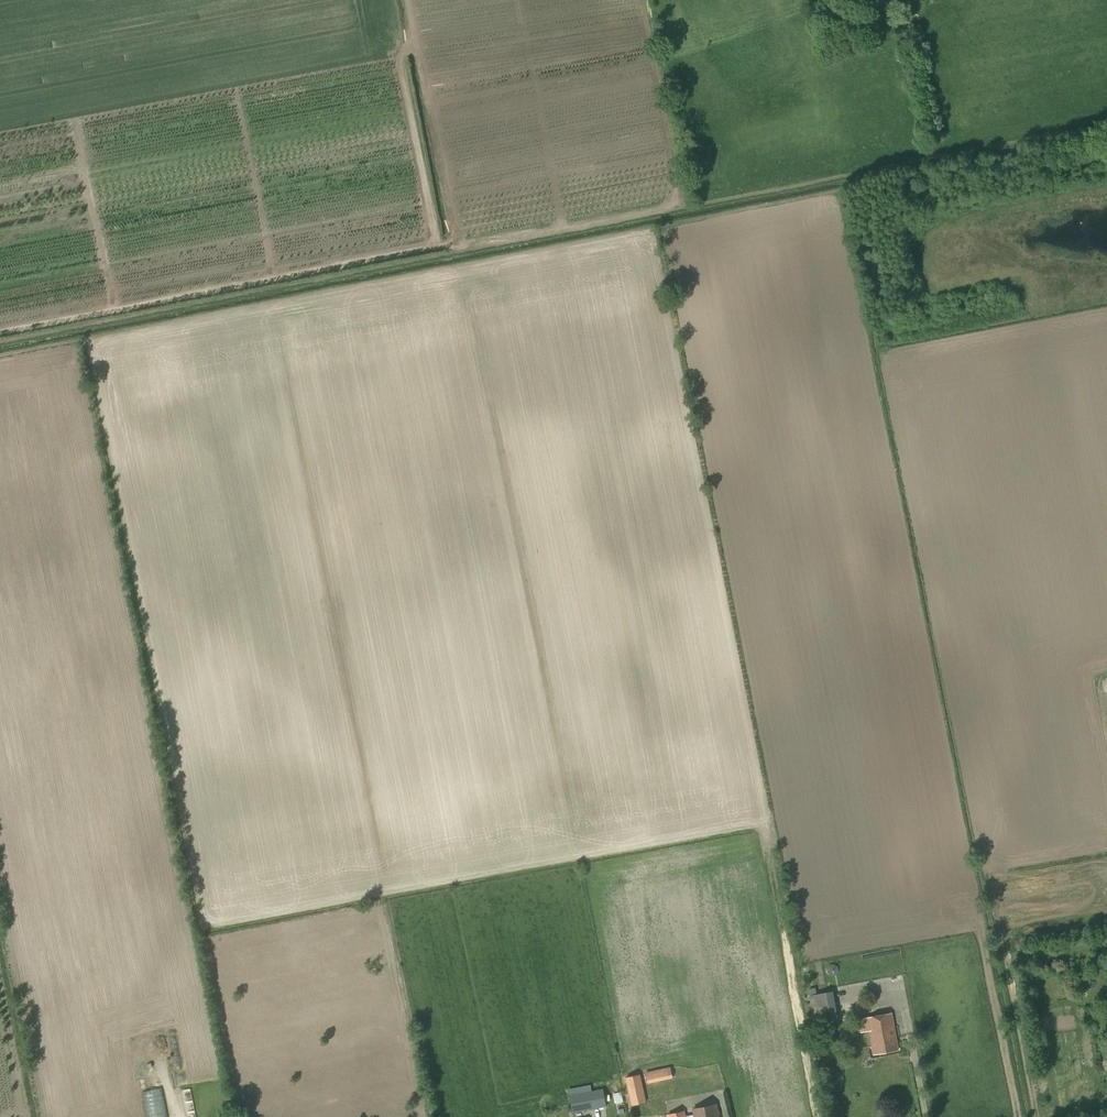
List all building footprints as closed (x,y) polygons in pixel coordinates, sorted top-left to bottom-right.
[(814,1026),(838,1021),(832,991),(809,996),(814,1026)] [(873,1055),(898,1050),(891,1014),(866,1018),(873,1055)] [(647,1084),(666,1079),(664,1068),(645,1072),(647,1084)] [(642,1073),(627,1074),(630,1103),(646,1101),(642,1073)] [(144,1090),(150,1116),(171,1116),(164,1086),(144,1090)] [(603,1089),(592,1091),(595,1109),(607,1107),(603,1089)] [(573,1114),(584,1112),(580,1093),(569,1095),(573,1114)] [(715,1105),(693,1109),(694,1115),(686,1116),(718,1116),(715,1105)]
